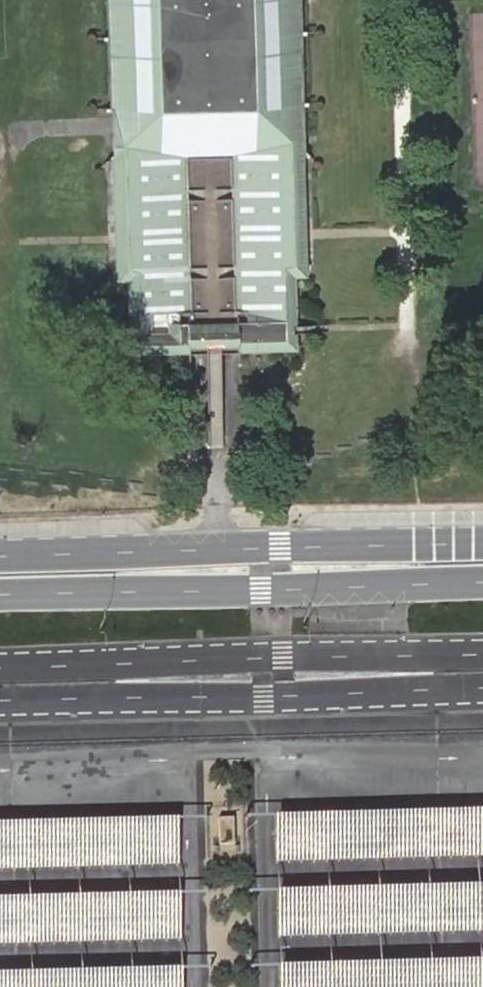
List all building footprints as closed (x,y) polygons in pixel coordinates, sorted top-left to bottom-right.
[(129,356),(193,353),(206,353),(207,348),(215,348),(221,347),(221,352),(237,352),(298,350),(295,236),(293,149),(304,149),(303,128),(300,0),(107,0),(112,133),(113,154),(124,154),(129,356)] [(276,814),(278,863),(482,857),(482,809),(276,814)] [(0,821),(0,869),(177,864),(176,816),(0,821)] [(235,816),(220,816),(220,844),(235,844),(235,816)] [(281,888),(283,936),(482,930),(482,882),(281,888)] [(0,894),(0,943),(181,938),(180,890),(0,894)] [(281,963),(282,986),(482,986),(482,957),(281,963)] [(0,970),(0,986),(180,986),(180,965),(0,970)]
